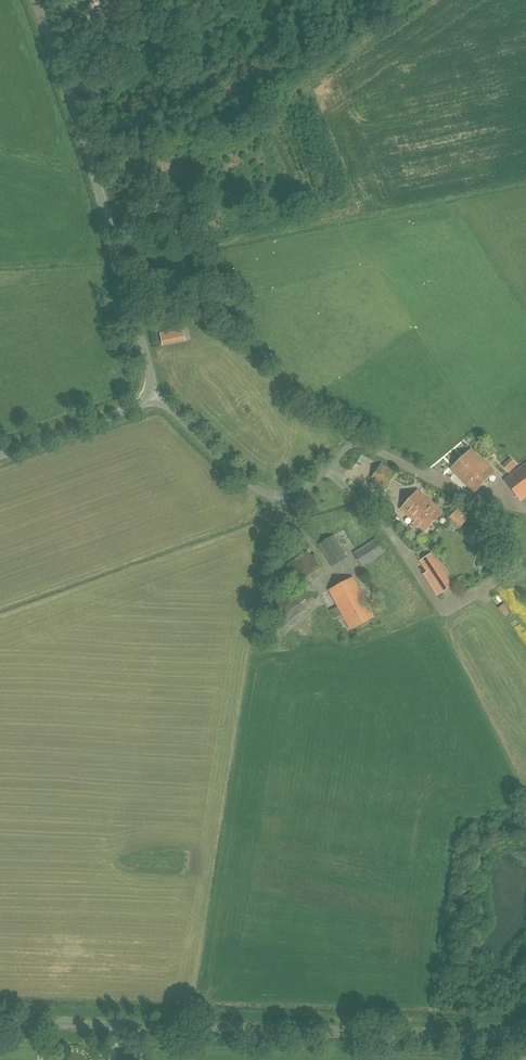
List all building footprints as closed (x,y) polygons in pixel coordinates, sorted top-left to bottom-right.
[(95,14),(99,20),(104,18),(100,11),(95,14)] [(175,278),(165,280),(167,288),(176,286),(177,291),(182,289),(181,282),(177,283),(175,278)] [(185,341),(182,327),(159,332),(162,346),(185,341)] [(474,493),(494,472),(471,449),(451,469),(474,493)] [(525,498),(525,462),(504,479),(521,501),(525,498)] [(396,473),(382,463),(372,479),(386,489),(396,473)] [(442,514),(419,491),(401,509),(425,532),(442,514)] [(347,557),(334,536),(320,544),(333,566),(347,557)] [(363,567),(385,552),(376,538),(354,553),(363,567)] [(295,575),(303,586),(324,573),(314,555),(312,556),(308,551),(281,569),(289,580),(295,575)] [(449,584),(429,554),(420,560),(440,590),(449,584)] [(271,570),(267,585),(271,585),(271,594),(280,594),(279,585),(282,572),(271,570)] [(353,577),(329,590),(338,606),(330,610),(334,618),(342,614),(351,629),(374,617),(353,577)] [(510,604),(504,605),(505,614),(512,612),(510,604)] [(295,621),(303,613),(297,607),(289,615),(295,621)]
